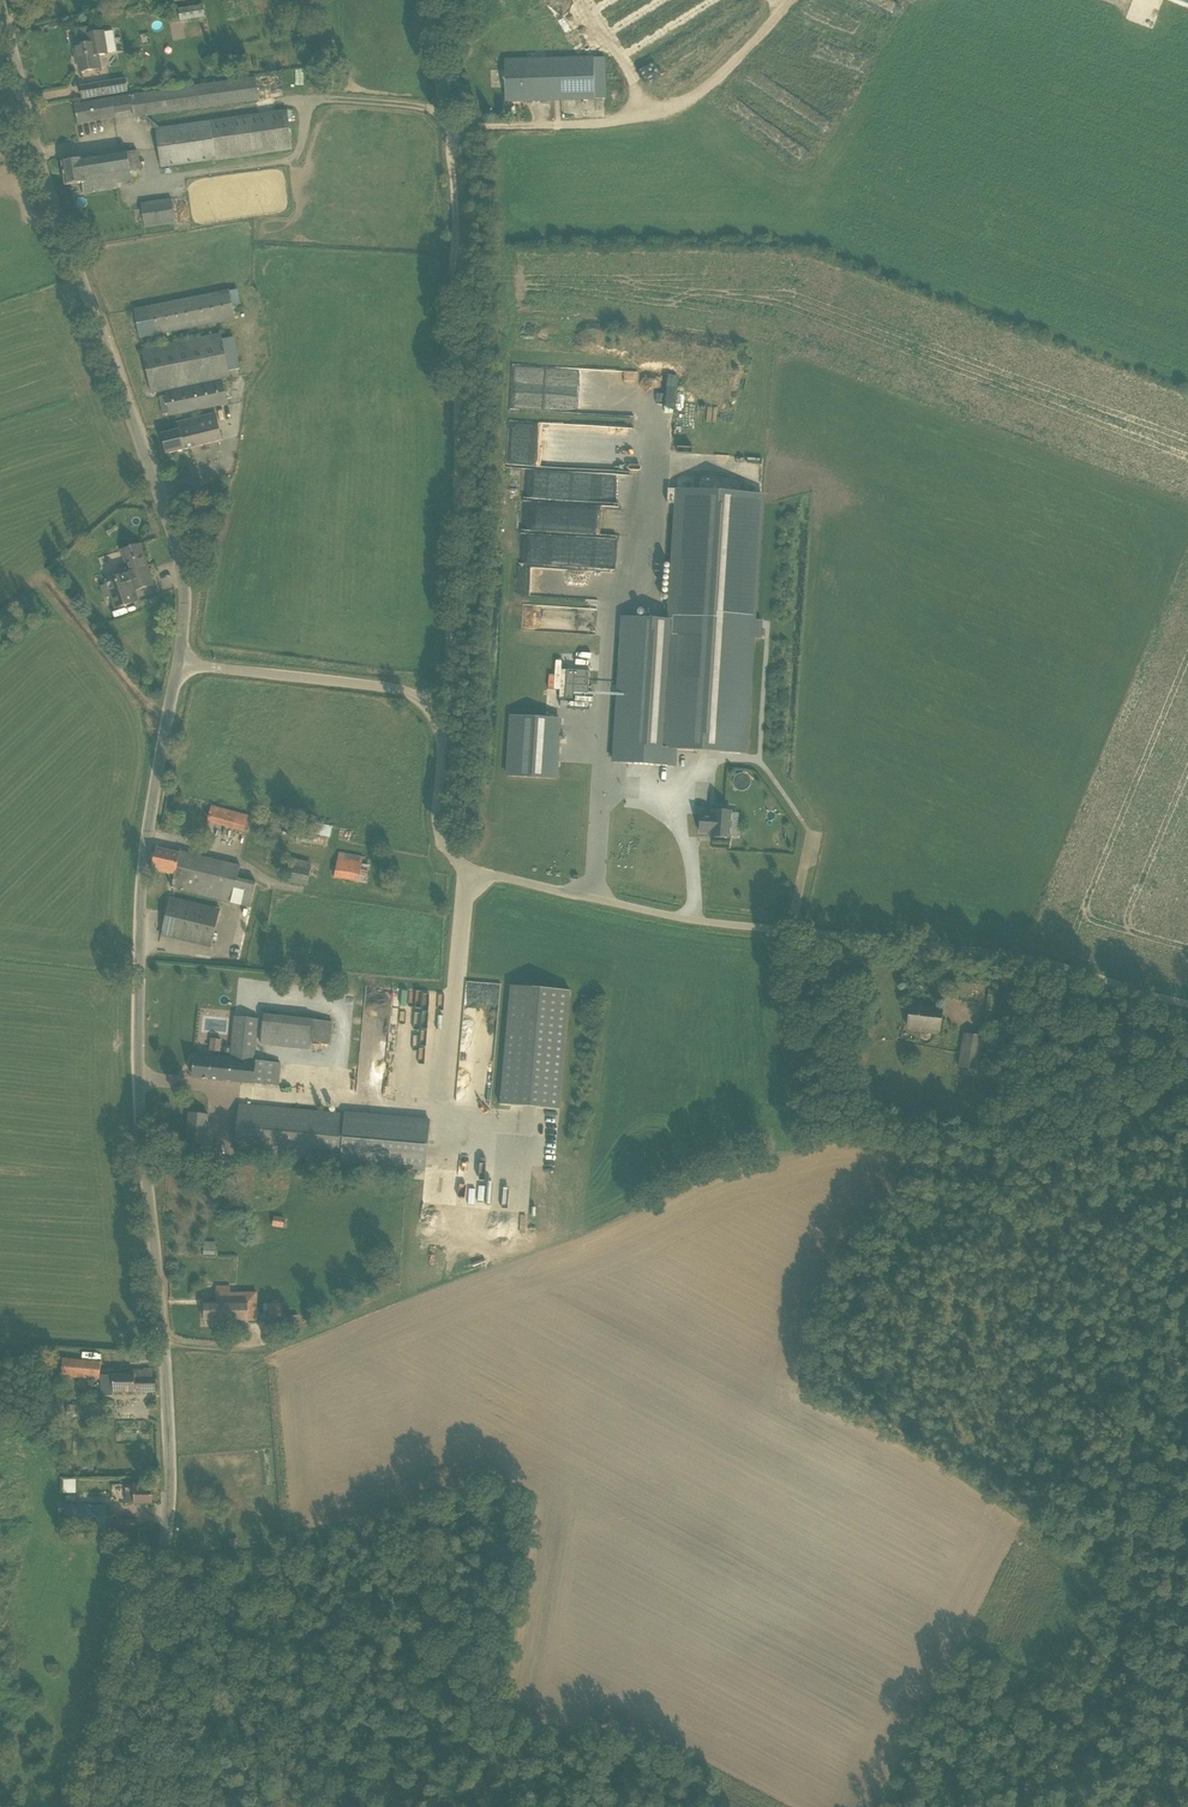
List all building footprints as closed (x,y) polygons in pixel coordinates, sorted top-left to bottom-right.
[(180,21),(205,16),(202,4),(177,9),(180,21)] [(154,5),(148,6),(149,14),(156,12),(154,5)] [(162,16),(167,19),(171,14),(167,10),(162,16)] [(78,46),(74,47),(76,57),(78,57),(79,63),(80,72),(102,69),(101,61),(100,56),(109,55),(109,54),(117,52),(114,31),(105,33),(105,31),(90,34),(89,27),(76,29),(76,31),(78,46)] [(506,101),(595,99),(606,98),(605,57),(594,57),(505,60),(506,101)] [(155,128),(160,128),(147,116),(259,100),(256,77),(131,95),(134,118),(142,117),(155,128)] [(83,98),(95,96),(128,91),(126,79),(81,86),(83,98)] [(78,124),(116,117),(112,98),(74,105),(78,124)] [(160,128),(155,128),(161,167),(293,150),(287,109),(160,128)] [(128,152),(126,152),(83,159),(62,162),(64,172),(65,172),(65,175),(64,175),(66,186),(69,185),(69,186),(72,186),(72,185),(82,183),(84,194),(117,189),(115,174),(131,172),(128,152)] [(175,222),(172,199),(141,203),(145,227),(175,222)] [(229,291),(134,310),(140,338),(235,319),(232,306),(229,291)] [(221,333),(142,350),(150,389),(151,393),(165,390),(230,377),(229,371),(223,340),(221,333)] [(223,382),(165,393),(166,395),(159,397),(163,415),(169,413),(170,416),(227,404),(223,382)] [(216,413),(183,421),(174,423),(176,431),(161,434),(166,454),(223,440),(216,413)] [(621,616),(612,763),(677,767),(677,759),(678,749),(748,754),(755,639),(762,639),(763,620),(756,620),(765,494),(676,488),(668,619),(621,616)] [(198,509),(192,511),(195,519),(201,517),(198,509)] [(106,580),(108,585),(101,587),(105,599),(112,597),(116,609),(134,602),(131,592),(130,592),(130,590),(129,588),(134,586),(135,590),(153,584),(140,544),(130,548),(126,549),(122,550),(130,574),(125,576),(125,574),(106,580)] [(549,674),(548,689),(560,689),(561,669),(562,660),(556,660),(555,675),(549,674)] [(560,689),(560,698),(573,698),(574,691),(588,692),(590,671),(567,669),(567,670),(561,669),(560,689)] [(561,701),(560,707),(568,707),(590,709),(590,703),(594,703),(594,697),(575,696),(575,701),(561,701)] [(510,715),(505,776),(558,779),(562,719),(510,715)] [(249,816),(211,806),(208,820),(245,830),(249,816)] [(701,814),(700,832),(712,833),(712,837),(730,839),(732,812),(713,810),(713,814),(701,814)] [(330,837),(332,826),(319,823),(317,834),(330,837)] [(298,834),(297,841),(311,844),(312,837),(298,834)] [(171,888),(250,907),(256,883),(238,878),(241,866),(238,866),(180,851),(180,854),(157,848),(152,868),(175,874),(171,888)] [(339,853),(334,878),(359,883),(364,857),(339,853)] [(289,865),(286,880),(307,884),(310,870),(289,865)] [(212,947),(221,909),(173,898),(173,897),(171,896),(161,935),(212,947)] [(511,987),(500,1106),(560,1111),(570,992),(511,987)] [(429,1008),(430,993),(410,993),(410,1008),(429,1008)] [(910,1005),(907,1027),(940,1030),(942,1009),(925,1007),(925,1010),(914,1009),(910,1008),(911,1005),(910,1005)] [(334,1022),(264,1014),(261,1044),(309,1050),(310,1041),(331,1043),(334,1022)] [(212,1056),(212,1059),(211,1079),(278,1085),(280,1062),(255,1060),(258,1019),(235,1017),(231,1058),(212,1056)] [(964,1033),(958,1067),(968,1068),(978,1070),(978,1068),(981,1050),(983,1036),(964,1033)] [(210,1051),(220,1052),(221,1040),(212,1039),(210,1051)] [(193,1077),(211,1079),(212,1059),(195,1057),(193,1077)] [(346,1112),(346,1114),(239,1104),(235,1151),(341,1161),(341,1164),(424,1172),(429,1120),(346,1112)] [(185,1143),(184,1144),(187,1144),(186,1154),(197,1155),(200,1156),(201,1145),(205,1145),(208,1115),(189,1113),(188,1129),(189,1129),(189,1130),(188,1134),(187,1134),(186,1143),(185,1143)] [(522,1190),(520,1207),(527,1208),(529,1190),(522,1190)] [(273,1226),(284,1228),(285,1219),(274,1217),(273,1226)] [(203,1242),(203,1256),(215,1256),(215,1242),(203,1242)] [(218,1321),(246,1321),(249,1320),(257,1320),(257,1292),(231,1293),(231,1286),(217,1286),(217,1302),(205,1302),(205,1321),(216,1321),(216,1320),(218,1320),(218,1321)] [(283,1303),(269,1303),(269,1317),(284,1317),(283,1303)] [(101,1362),(63,1358),(61,1375),(100,1379),(100,1377),(101,1362)] [(101,1375),(101,1395),(113,1395),(113,1392),(156,1392),(156,1369),(144,1369),(144,1371),(137,1371),(131,1371),(131,1374),(113,1374),(113,1375),(101,1375)] [(126,1484),(126,1503),(153,1503),(152,1488),(143,1488),(143,1484),(126,1484)] [(65,1506),(65,1527),(137,1527),(137,1519),(107,1519),(107,1505),(65,1506)]
